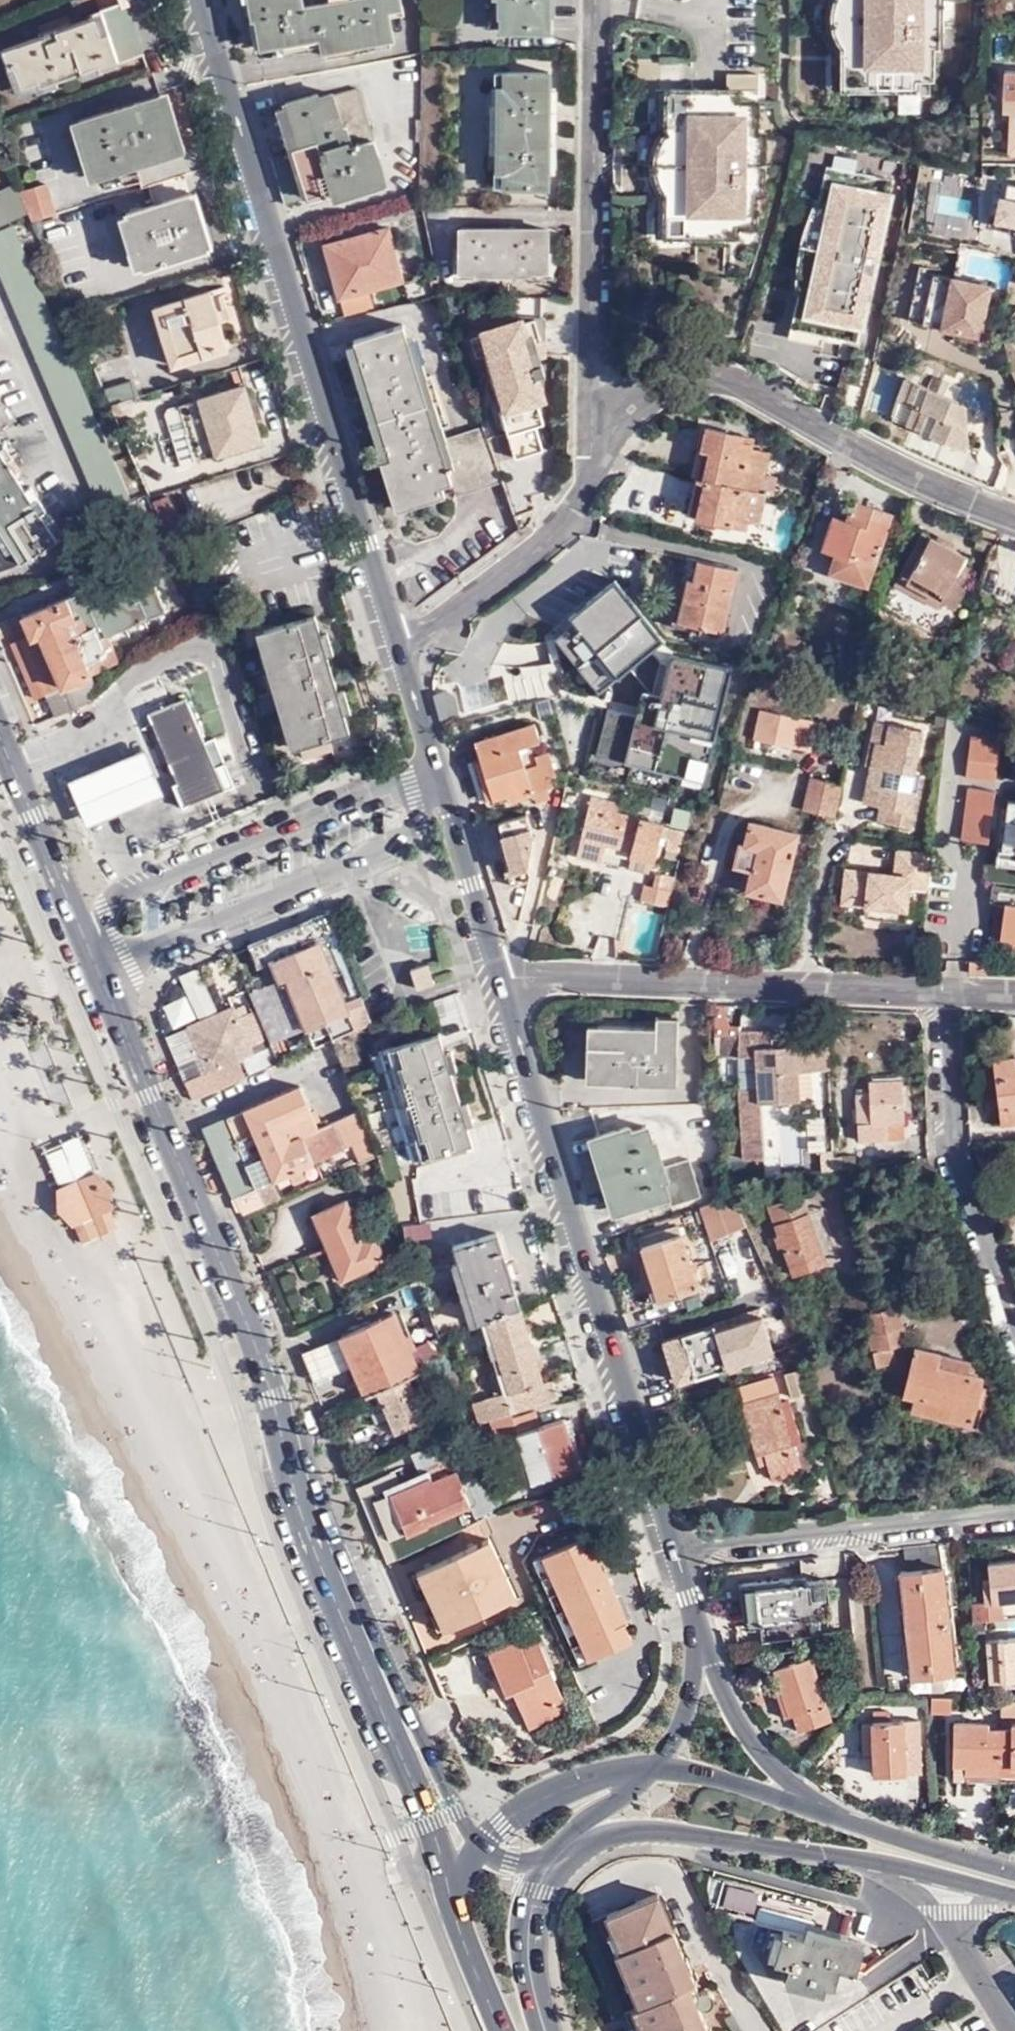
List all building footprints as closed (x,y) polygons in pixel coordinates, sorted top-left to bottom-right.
[(303,0),(250,0),(253,20),(250,21),(255,49),(320,37),(324,52),(394,39),(389,11),(402,9),(400,0),(345,0),(304,8),(303,0)] [(501,17),(506,16),(506,33),(545,33),(545,15),(550,15),(550,0),(501,0),(501,17)] [(834,2),(831,11),(831,19),(832,27),(835,36),(839,44),(842,47),(841,92),(873,92),(873,82),(846,82),(846,46),(843,42),(839,35),(836,26),(835,19),(836,11),(838,3),(839,0),(834,0),(834,2)] [(838,3),(836,11),(835,19),(836,26),(839,35),(843,42),(846,46),(846,82),(873,82),(873,92),(903,92),(903,82),(917,82),(936,82),(936,50),(944,50),(945,0),(839,0),(838,3)] [(128,6),(127,2),(102,10),(104,16),(3,50),(16,87),(38,80),(40,85),(99,65),(100,70),(145,55),(128,6)] [(1006,70),(1004,99),(1003,112),(1014,113),(1014,71),(1006,70)] [(511,173),(511,188),(549,189),(551,73),(512,71),(512,87),(505,87),(504,172),(511,173)] [(660,229),(699,230),(698,240),(726,241),(726,230),(740,231),(759,231),(760,199),(769,200),(768,132),(760,132),(760,74),(728,76),(728,88),(728,98),(661,99),(661,132),(656,141),(653,149),(652,154),(651,159),(650,166),(651,174),(653,182),(657,190),(661,193),(660,229)] [(917,92),(917,82),(903,82),(903,92),(917,92)] [(699,230),(660,229),(661,193),(657,190),(653,182),(651,174),(650,166),(651,159),(652,154),(653,149),(656,141),(661,132),(661,99),(728,98),(728,88),(657,89),(657,131),(652,139),(649,147),(647,153),(646,158),(646,166),(647,174),(649,183),(654,192),(656,195),(655,239),(698,240),(699,230)] [(285,102),(300,150),(271,156),(285,206),(367,181),(369,189),(387,184),(358,89),(334,97),(332,93),(318,97),(317,93),(285,102)] [(91,180),(179,153),(162,95),(74,122),(91,180)] [(924,166),(921,181),(930,184),(933,169),(924,166)] [(817,334),(859,344),(895,182),(835,169),(829,197),(847,201),(841,226),(812,220),(796,287),(790,310),(795,311),(821,317),(817,334)] [(186,175),(149,186),(155,204),(126,213),(144,271),(209,251),(186,175)] [(1009,183),(1006,197),(999,195),(994,222),(1011,225),(1010,233),(1014,234),(1014,184),(1009,183)] [(19,192),(33,221),(56,214),(48,184),(19,192)] [(12,222),(0,193),(0,228),(12,222)] [(847,201),(829,197),(821,195),(820,201),(816,200),(808,222),(803,236),(800,252),(798,264),(796,281),(796,287),(812,220),(841,226),(847,201)] [(0,230),(0,274),(103,516),(133,503),(14,224),(0,230)] [(346,319),(375,312),(370,291),(404,282),(390,227),(325,244),(346,319)] [(460,228),(460,272),(477,272),(477,275),(530,276),(531,273),(548,273),(549,229),(460,228)] [(726,230),(726,241),(740,241),(740,231),(726,230)] [(981,336),(991,286),(919,271),(908,320),(925,324),(981,336)] [(437,295),(444,295),(440,279),(431,281),(434,296),(437,295)] [(155,307),(173,367),(229,350),(211,290),(155,307)] [(821,317),(795,311),(791,328),(817,334),(821,317)] [(529,351),(547,345),(540,317),(472,336),(478,356),(491,352),(508,408),(523,458),(552,449),(544,424),(550,422),(542,397),(529,351)] [(456,497),(503,483),(484,428),(447,440),(444,428),(451,426),(435,376),(420,380),(404,326),(354,341),(403,499),(453,483),(456,497)] [(104,390),(112,405),(137,398),(133,380),(104,390)] [(970,444),(967,407),(905,380),(897,396),(891,419),(967,452),(970,444)] [(245,385),(199,399),(217,457),(262,443),(245,385)] [(217,457),(199,399),(193,401),(211,459),(217,457)] [(710,453),(704,478),(707,479),(761,491),(766,474),(771,453),(755,448),(742,445),(744,436),(707,428),(701,451),(710,453)] [(757,439),(744,436),(742,445),(755,448),(757,439)] [(6,447),(0,450),(7,463),(13,459),(6,447)] [(2,534),(0,535),(0,572),(22,564),(58,541),(49,526),(41,514),(46,511),(47,510),(39,499),(33,502),(25,490),(7,463),(0,450),(0,531),(2,534)] [(696,476),(704,478),(710,453),(701,451),(696,476)] [(766,474),(761,491),(767,493),(775,495),(778,478),(766,474)] [(707,479),(704,478),(696,476),(688,515),(697,517),(707,479)] [(761,491),(707,479),(697,517),(746,528),(748,520),(761,523),(767,493),(761,491)] [(25,490),(33,502),(39,499),(39,498),(32,486),(25,490)] [(151,504),(162,528),(179,521),(168,496),(151,504)] [(854,501),(851,509),(864,513),(866,505),(854,501)] [(851,509),(846,522),(836,553),(829,573),(868,587),(893,516),(866,505),(864,513),(851,509)] [(41,514),(49,526),(53,523),(46,511),(41,514)] [(836,553),(846,522),(834,517),(823,549),(836,553)] [(898,576),(943,601),(956,609),(976,573),(962,565),(967,557),(923,533),(898,576)] [(695,632),(696,626),(699,616),(680,612),(688,578),(694,580),(699,559),(687,556),(671,626),(695,632)] [(680,682),(724,693),(738,632),(730,631),(724,630),(733,590),(738,568),(699,559),(694,580),(688,578),(680,612),(699,616),(696,626),(723,632),(715,664),(684,657),(680,682)] [(48,695),(57,718),(92,703),(87,692),(96,689),(96,688),(90,676),(104,670),(121,663),(109,636),(167,612),(147,564),(23,617),(31,636),(12,644),(36,700),(48,695)] [(939,609),(943,601),(898,576),(894,584),(939,609)] [(600,689),(661,639),(614,581),(552,632),(600,689)] [(724,630),(730,631),(740,591),(733,590),(724,630)] [(339,692),(329,655),(335,653),(329,632),(323,634),(317,615),(262,630),(297,750),(351,733),(345,713),(351,711),(345,690),(339,692)] [(552,698),(552,668),(516,668),(516,699),(552,698)] [(90,676),(96,688),(109,682),(104,670),(90,676)] [(148,714),(188,807),(226,790),(187,698),(148,714)] [(808,751),(815,721),(761,709),(755,739),(753,749),(772,753),(774,743),(808,751)] [(886,744),(890,724),(876,720),(866,765),(871,767),(876,743),(886,744)] [(537,792),(550,789),(554,788),(548,768),(553,767),(549,753),(536,757),(538,765),(527,767),(520,747),(542,741),(536,724),(478,742),(495,799),(508,795),(510,802),(535,794),(537,792)] [(924,731),(890,724),(886,744),(876,743),(871,767),(872,767),(881,769),(872,806),(882,807),(878,821),(910,828),(921,777),(914,776),(924,731)] [(966,778),(996,781),(1002,738),(972,734),(966,778)] [(145,749),(69,781),(88,827),(165,795),(145,749)] [(863,803),(872,806),(881,769),(872,767),(863,803)] [(811,777),(803,810),(834,816),(841,783),(811,777)] [(962,837),(990,843),(996,790),(969,787),(962,837)] [(553,799),(550,789),(535,794),(538,803),(553,799)] [(589,806),(590,806),(620,813),(623,803),(592,795),(589,806)] [(1009,801),(1003,849),(1014,851),(1014,802),(1009,801)] [(620,813),(590,806),(582,839),(577,857),(601,863),(606,845),(632,851),(630,855),(656,862),(661,843),(666,844),(667,840),(668,841),(666,849),(680,852),(684,832),(665,827),(665,825),(641,819),(620,813)] [(527,870),(533,835),(527,814),(502,821),(517,872),(527,870)] [(798,834),(751,822),(745,846),(741,845),(736,864),(753,869),(747,891),(782,899),(798,834)] [(930,891),(933,853),(896,849),(893,874),(847,869),(843,903),(867,906),(866,913),(906,918),(909,888),(930,891)] [(1014,858),(1014,851),(1003,849),(1002,856),(1014,858)] [(672,891),(676,877),(656,873),(653,887),(644,885),(641,900),(669,907),(672,891)] [(992,901),(1006,903),(1001,935),(1014,937),(1014,888),(993,884),(992,901)] [(331,1041),(374,1025),(328,911),(248,945),(258,967),(270,961),(279,982),(286,980),(315,1048),(331,1041)] [(405,960),(416,989),(434,984),(428,964),(405,960)] [(197,968),(178,976),(202,1020),(219,1012),(197,968)] [(264,1032),(255,1010),(238,1018),(233,1006),(219,1012),(202,1020),(184,1028),(168,1034),(195,1101),(246,1079),(239,1059),(253,1053),(247,1040),(264,1032)] [(679,1028),(598,1025),(596,1083),(677,1086),(679,1028)] [(446,1052),(440,1032),(384,1049),(417,1160),(473,1144),(467,1125),(474,1123),(468,1103),(462,1105),(451,1070),(457,1069),(452,1050),(446,1052)] [(798,1072),(833,1070),(831,1033),(812,1035),(795,1036),(796,1044),(770,1046),(769,1038),(772,1038),(772,1033),(740,1032),(738,1057),(739,1090),(744,1160),(765,1159),(761,1102),(800,1100),(798,1072)] [(796,1044),(795,1036),(773,1038),(772,1038),(769,1038),(770,1046),(796,1044)] [(994,1060),(1003,1125),(1014,1123),(1014,1057),(994,1060)] [(798,1072),(800,1100),(813,1098),(811,1071),(798,1072)] [(887,1124),(905,1124),(903,1080),(869,1081),(869,1094),(855,1095),(857,1141),(888,1140),(887,1124)] [(360,1165),(380,1157),(362,1110),(320,1129),(300,1086),(203,1127),(240,1216),(281,1198),(276,1184),(290,1178),(293,1186),(306,1180),(301,1168),(352,1147),(360,1165)] [(905,1139),(905,1124),(887,1124),(888,1140),(905,1139)] [(628,1126),(595,1137),(618,1211),(667,1196),(670,1205),(700,1196),(689,1159),(664,1167),(656,1140),(652,1142),(647,1126),(630,1131),(628,1126)] [(120,1227),(80,1134),(68,1138),(42,1149),(83,1243),(120,1227)] [(618,1211),(595,1137),(588,1139),(611,1214),(618,1211)] [(414,1178),(396,1180),(401,1221),(419,1219),(414,1178)] [(791,1277),(829,1263),(804,1192),(783,1200),(778,1186),(750,1196),(755,1210),(766,1206),(791,1277)] [(452,1194),(453,1212),(482,1210),(481,1193),(452,1194)] [(710,1241),(747,1226),(733,1194),(720,1199),(700,1208),(710,1241)] [(668,1200),(621,1211),(624,1225),(672,1215),(668,1200)] [(340,1249),(352,1276),(386,1262),(375,1237),(364,1242),(347,1202),(315,1216),(331,1253),(340,1249)] [(430,1220),(402,1224),(404,1241),(432,1237),(430,1220)] [(653,1289),(657,1301),(700,1288),(698,1280),(709,1276),(704,1259),(692,1262),(681,1225),(637,1238),(640,1247),(633,1249),(647,1291),(653,1289)] [(485,1319),(521,1308),(497,1233),(455,1247),(459,1261),(478,1322),(485,1319)] [(410,1250),(413,1258),(455,1247),(452,1238),(410,1250)] [(343,1281),(352,1276),(340,1249),(331,1253),(343,1281)] [(726,1282),(758,1277),(754,1251),(722,1256),(726,1282)] [(469,1324),(478,1322),(459,1261),(451,1263),(469,1324)] [(908,1343),(899,1306),(865,1314),(870,1335),(867,1335),(875,1367),(896,1362),(896,1359),(904,1357),(901,1345),(908,1343)] [(545,1382),(523,1307),(521,1308),(485,1319),(507,1392),(475,1401),(482,1423),(490,1420),(511,1414),(555,1400),(548,1381),(545,1382)] [(408,1378),(421,1373),(402,1330),(395,1313),(340,1338),(365,1397),(378,1392),(408,1378)] [(775,1351),(763,1314),(717,1328),(716,1323),(664,1339),(678,1382),(712,1371),(723,1367),(775,1351)] [(447,1363),(438,1335),(428,1338),(422,1322),(402,1330),(421,1373),(447,1363)] [(915,1398),(912,1409),(970,1423),(982,1376),(968,1373),(971,1361),(915,1347),(904,1396),(915,1398)] [(809,1392),(802,1368),(783,1373),(791,1398),(809,1392)] [(794,1442),(800,1441),(788,1399),(782,1401),(774,1377),(735,1388),(740,1403),(742,1403),(757,1453),(764,1451),(767,1463),(772,1478),(802,1469),(794,1442)] [(378,1392),(389,1419),(395,1434),(426,1421),(408,1378),(378,1392)] [(378,1392),(365,1397),(376,1424),(389,1419),(378,1392)] [(512,1417),(511,1414),(490,1420),(496,1441),(517,1434),(530,1482),(579,1467),(565,1418),(539,1427),(534,1410),(512,1417)] [(805,1439),(800,1441),(794,1442),(802,1469),(813,1466),(805,1439)] [(478,1517),(496,1508),(475,1449),(464,1453),(479,1497),(480,1502),(474,1506),(478,1517)] [(761,1466),(767,1463),(764,1451),(757,1453),(761,1466)] [(374,1500),(397,1560),(457,1532),(449,1514),(471,1505),(458,1471),(461,1469),(455,1455),(428,1466),(431,1475),(374,1500)] [(487,1535),(480,1522),(425,1550),(431,1563),(487,1535)] [(580,1641),(589,1660),(634,1640),(626,1621),(629,1620),(599,1553),(596,1555),(587,1536),(542,1555),(550,1574),(557,1591),(565,1608),(580,1641)] [(430,1567),(458,1626),(517,1598),(489,1539),(430,1567)] [(941,1543),(905,1546),(907,1570),(900,1571),(912,1677),(955,1672),(941,1543)] [(542,1578),(550,1574),(542,1555),(534,1560),(542,1578)] [(801,1557),(766,1561),(768,1581),(738,1585),(741,1609),(759,1607),(761,1624),(812,1619),(807,1578),(825,1576),(823,1555),(801,1557)] [(971,1605),(972,1621),(1005,1619),(1003,1601),(1014,1600),(1014,1559),(987,1562),(988,1579),(991,1603),(982,1604),(971,1605)] [(447,1631),(458,1626),(430,1567),(419,1572),(447,1631)] [(557,1591),(550,1574),(542,1578),(549,1594),(557,1591)] [(980,1580),(982,1604),(991,1603),(988,1579),(980,1580)] [(565,1608),(557,1591),(549,1594),(557,1611),(565,1608)] [(580,1641),(565,1608),(557,1611),(573,1645),(580,1641)] [(563,1701),(534,1634),(489,1654),(506,1693),(514,1690),(530,1728),(561,1715),(556,1704),(563,1701)] [(987,1639),(990,1681),(1014,1679),(1014,1637),(987,1639)] [(581,1663),(589,1660),(580,1641),(573,1645),(581,1663)] [(780,1689),(789,1717),(795,1715),(800,1732),(831,1722),(811,1657),(774,1669),(780,1689)] [(784,1719),(789,1717),(780,1689),(775,1690),(784,1719)] [(1000,1693),(1000,1708),(1014,1708),(1014,1692),(1000,1693)] [(929,1712),(951,1712),(951,1697),(929,1697),(929,1712)] [(872,1721),(873,1755),(874,1774),(920,1773),(918,1719),(872,1721)] [(863,1755),(873,1755),(872,1721),(861,1721),(863,1755)] [(964,1765),(1000,1765),(1000,1729),(988,1729),(988,1723),(954,1723),(954,1764),(964,1765)] [(1000,1765),(1014,1765),(1014,1724),(1010,1724),(1010,1729),(1000,1729),(1000,1765)] [(964,1775),(999,1775),(1000,1765),(964,1765),(964,1775)] [(999,1775),(1014,1775),(1014,1765),(1000,1765),(999,1775)] [(725,1882),(718,1907),(754,1917),(761,1892),(725,1882)] [(634,2030),(708,2030),(698,2008),(700,2007),(702,2008),(705,2008),(707,2008),(709,2007),(712,2005),(713,2003),(714,2001),(714,1999),(714,1997),(712,1993),(710,1991),(707,1990),(704,1990),(702,1991),(699,1993),(658,1893),(606,1915),(643,2005),(633,2009),(639,2022),(631,2025),(634,2030)] [(768,1976),(785,1981),(822,1991),(825,1982),(833,1984),(838,1965),(855,1970),(862,1944),(814,1931),(816,1924),(758,1908),(755,1919),(748,1943),(768,1976)] [(626,2012),(631,2025),(639,2022),(633,2009),(626,2012)]
